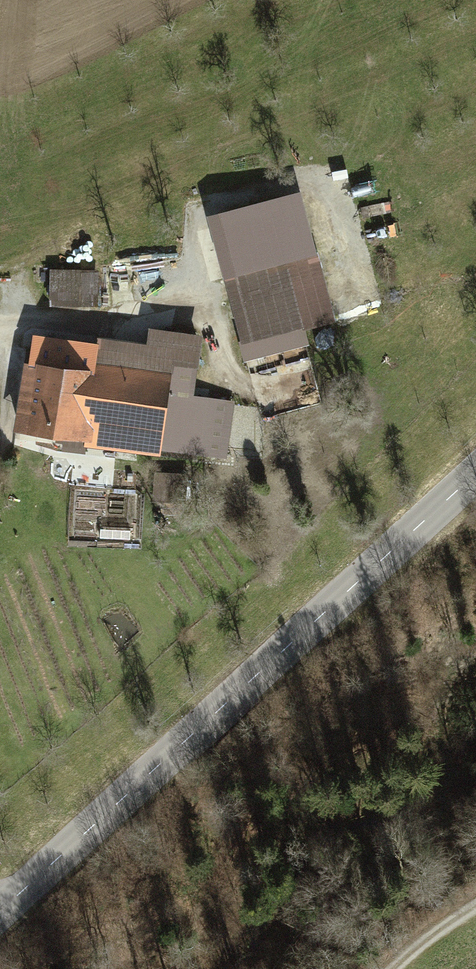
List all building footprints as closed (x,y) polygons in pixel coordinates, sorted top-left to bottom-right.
[(223,276),(234,273),(222,225),(285,209),(297,257),(284,260),(300,327),(332,319),(300,192),(208,215),(223,276)] [(234,273),(235,273),(252,339),(300,327),(284,260),(297,257),(285,209),(222,225),(234,273)] [(95,272),(51,271),(51,303),(95,303),(95,272)] [(141,349),(27,331),(23,361),(18,361),(7,429),(84,441),(83,445),(156,456),(157,452),(222,462),(232,402),(193,396),(202,334),(144,325),(141,349)] [(183,479),(158,478),(157,496),(182,498),(183,479)]
